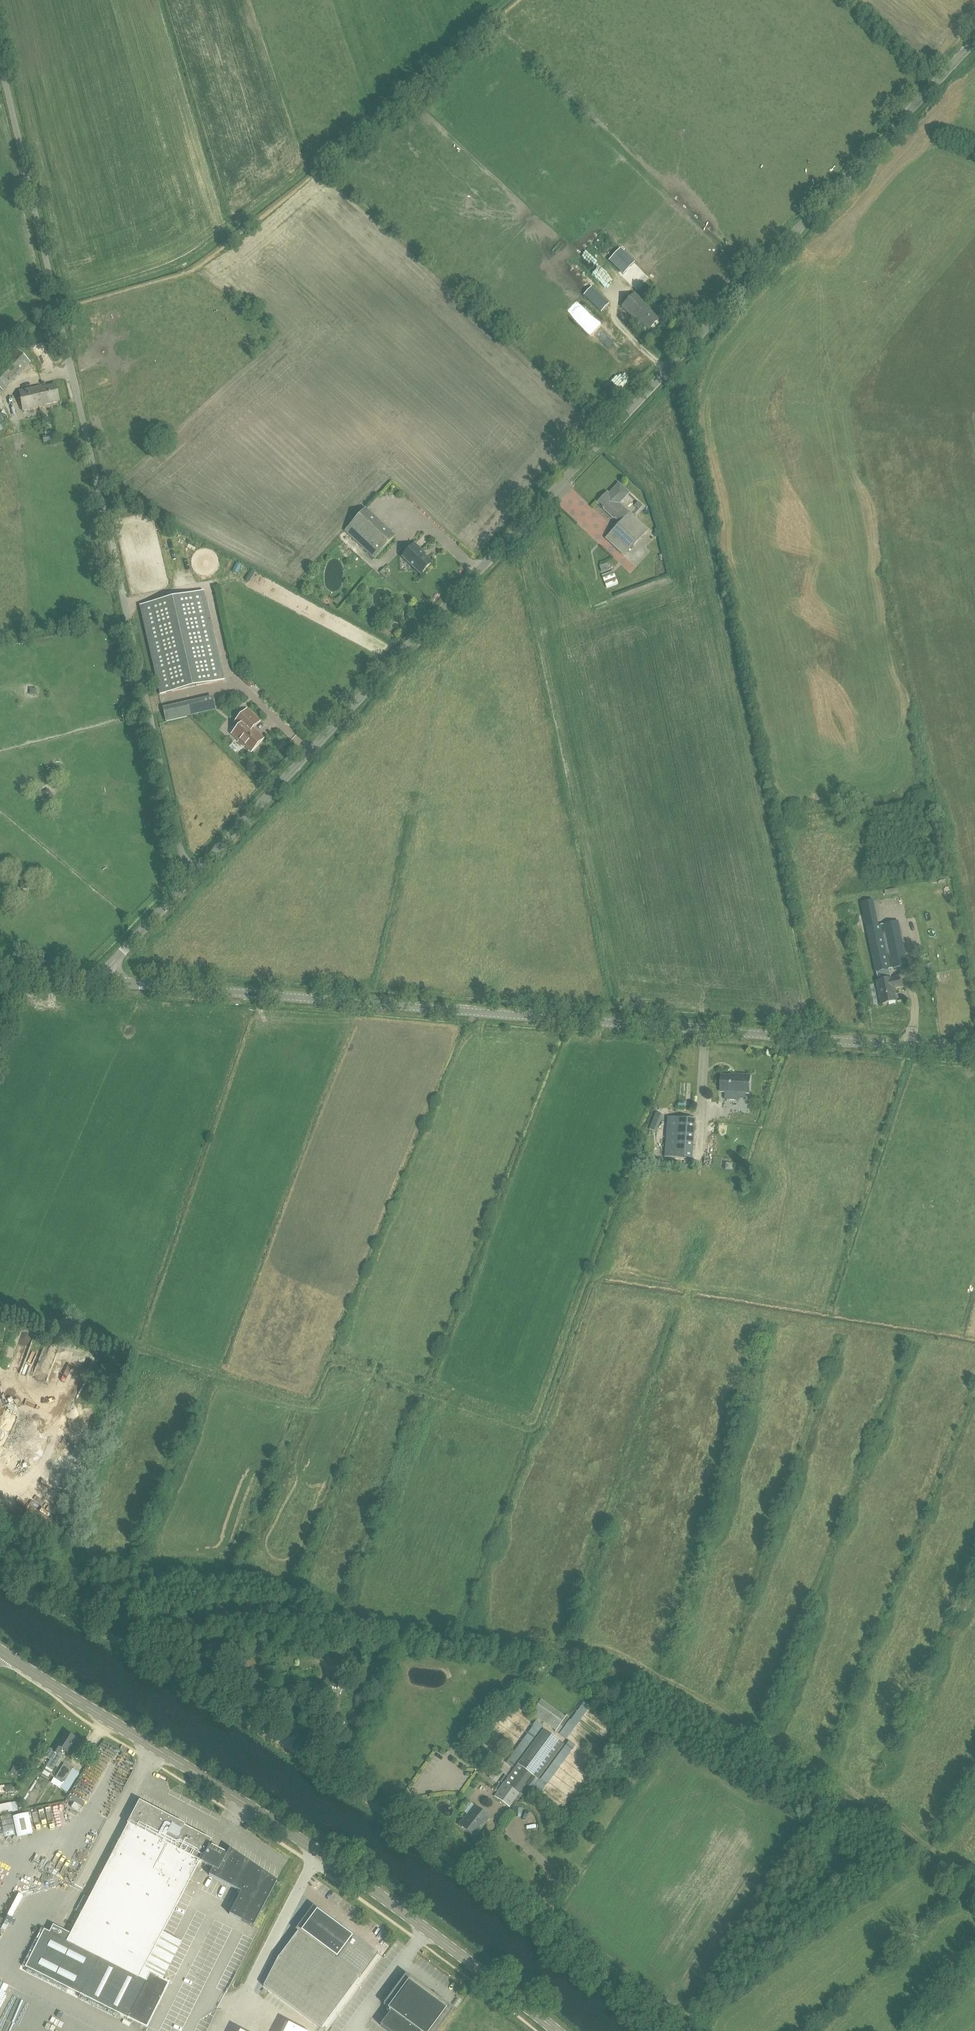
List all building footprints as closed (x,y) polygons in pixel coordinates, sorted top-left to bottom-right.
[(634,263),(620,249),(608,262),(623,275),(634,263)] [(592,286),(583,295),(600,312),(609,303),(592,286)] [(621,307),(625,310),(637,322),(638,320),(648,330),(659,319),(649,310),(650,308),(635,293),(621,307)] [(0,363),(0,389),(3,392),(31,363),(15,348),(0,363)] [(41,386),(19,391),(24,411),(45,406),(45,405),(59,402),(55,384),(42,387),(41,386)] [(52,435),(43,436),(43,443),(53,441),(52,435)] [(613,518),(619,523),(605,538),(624,556),(648,530),(624,507),(623,507),(619,503),(629,493),(618,483),(609,493),(607,492),(597,503),(613,518)] [(634,505),(639,510),(643,505),(638,501),(634,505)] [(374,559),(395,536),(366,508),(344,531),(374,559)] [(414,544),(402,557),(421,574),(431,563),(424,556),(425,555),(414,544)] [(139,606),(160,694),(223,679),(202,591),(139,606)] [(164,709),(166,721),(213,710),(211,698),(164,709)] [(251,752),(263,739),(252,729),(259,721),(247,709),(235,722),(239,726),(232,734),(251,752)] [(899,977),(891,979),(889,968),(893,967),(893,968),(908,965),(902,937),(903,936),(900,920),(879,924),(873,899),(861,902),(866,927),(875,972),(877,972),(878,981),(877,982),(882,1004),(897,1001),(894,988),(901,987),(899,977)] [(750,1075),(732,1074),(732,1076),(721,1075),(720,1092),(749,1093),(750,1075)] [(669,1157),(685,1158),(691,1159),(694,1119),(667,1116),(664,1156),(669,1157)] [(341,1690),(327,1684),(322,1696),(336,1702),(341,1690)] [(572,1735),(591,1701),(583,1697),(564,1731),(572,1735)] [(555,1731),(558,1733),(569,1717),(567,1715),(565,1717),(541,1699),(532,1713),(556,1730),(555,1731)] [(563,1743),(544,1729),(519,1762),(539,1777),(563,1743)] [(50,1749),(45,1757),(50,1760),(46,1767),(51,1770),(61,1756),(58,1754),(61,1749),(67,1753),(75,1740),(64,1733),(56,1746),(55,1745),(52,1750),(50,1749)] [(570,1735),(537,1782),(545,1787),(578,1740),(570,1735)] [(508,1785),(522,1766),(518,1763),(504,1782),(508,1785)] [(54,1778),(51,1782),(67,1791),(78,1773),(64,1764),(55,1779),(54,1778)] [(538,1777),(533,1773),(522,1766),(508,1785),(504,1782),(494,1796),(509,1807),(513,1802),(515,1804),(523,1793),(520,1791),(527,1782),(532,1786),(538,1777)] [(491,1773),(499,1779),(504,1772),(496,1767),(491,1773)] [(0,1786),(0,1792),(0,1793),(12,1791),(12,1793),(16,1792),(16,1787),(14,1787),(14,1784),(0,1786)] [(253,1927),(277,1881),(229,1848),(226,1855),(209,1846),(208,1846),(211,1840),(184,1826),(185,1824),(139,1801),(127,1824),(66,1941),(45,1929),(26,1966),(146,2028),(170,1983),(162,1979),(182,1942),(162,1932),(199,1861),(205,1865),(204,1866),(208,1868),(209,1867),(212,1868),(209,1875),(241,1892),(229,1914),(253,1927)] [(461,1811),(466,1815),(459,1825),(474,1836),(489,1817),(474,1805),(468,1801),(461,1811)] [(83,1807),(74,1802),(71,1808),(80,1813),(83,1807)] [(28,1814),(13,1817),(17,1837),(32,1833),(28,1814)] [(330,1955),(316,1974),(345,1996),(359,1977),(360,1977),(378,1953),(313,1905),(295,1929),(330,1955)] [(453,2009),(406,1973),(383,2004),(391,2010),(380,2025),(388,2030),(437,2030),(453,2009)]
